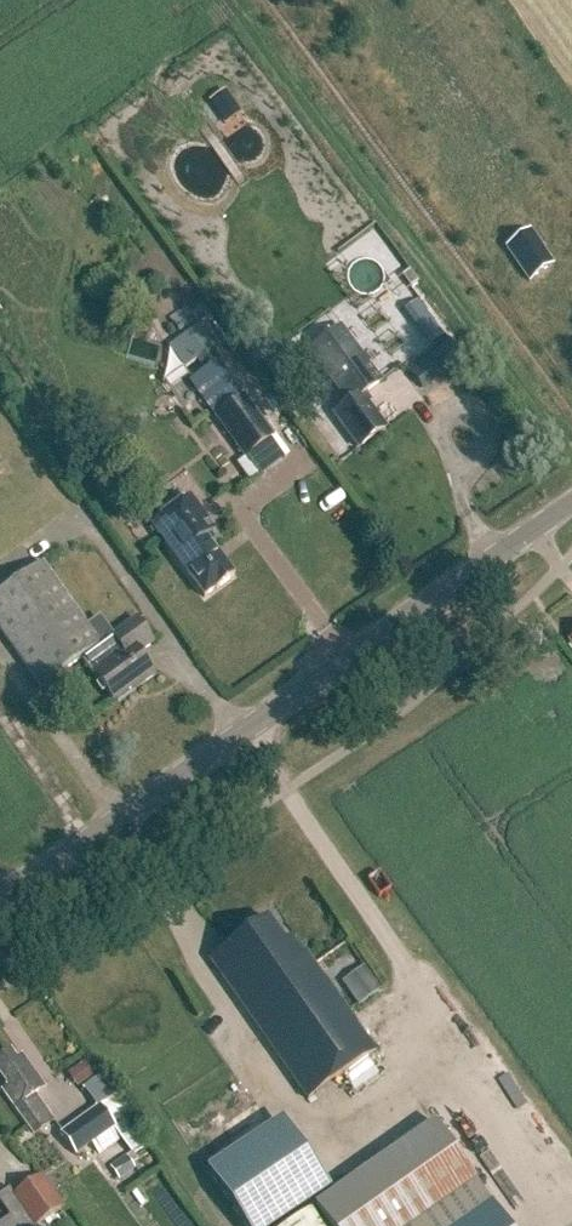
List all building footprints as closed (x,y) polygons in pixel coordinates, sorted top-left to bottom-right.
[(504,258),(529,290),(552,273),(528,240),(504,258)] [(310,330),(304,343),(332,381),(349,404),(334,416),(359,449),(385,429),(367,404),(370,402),(365,394),(381,381),(356,348),(369,339),(348,311),(338,310),(310,330)] [(165,344),(178,366),(211,345),(197,323),(165,344)] [(199,359),(207,370),(222,360),(214,348),(199,359)] [(241,399),(217,417),(247,457),(271,439),(241,399)] [(152,527),(204,598),(215,590),(216,591),(234,578),(199,529),(208,523),(190,499),(152,527)] [(41,688),(100,646),(42,564),(0,594),(0,630),(41,688)] [(93,674),(113,702),(135,686),(137,689),(155,676),(139,654),(153,644),(136,620),(111,637),(123,653),(93,674)] [(376,1053),(306,953),(302,956),(290,939),(284,943),(267,920),(210,960),(308,1101),(376,1053)] [(378,991),(366,974),(347,987),(359,1005),(378,991)] [(22,1056),(16,1060),(11,1053),(0,1060),(0,1075),(8,1087),(3,1091),(34,1135),(53,1122),(34,1096),(44,1088),(22,1056)] [(75,1087),(90,1075),(79,1062),(64,1074),(75,1087)] [(61,1133),(76,1156),(91,1146),(98,1157),(123,1141),(132,1156),(149,1145),(103,1075),(83,1088),(97,1110),(61,1133)] [(328,1225),(507,1225),(491,1204),(491,1205),(475,1183),(476,1182),(434,1122),(315,1206),(328,1225)] [(294,1135),(280,1144),(269,1128),(206,1170),(244,1225),(276,1225),(330,1190),(294,1135)] [(109,1166),(118,1178),(135,1166),(125,1154),(109,1166)] [(11,1198),(30,1225),(40,1225),(64,1210),(42,1177),(11,1198)] [(289,1225),(327,1225),(314,1208),(289,1225)]
